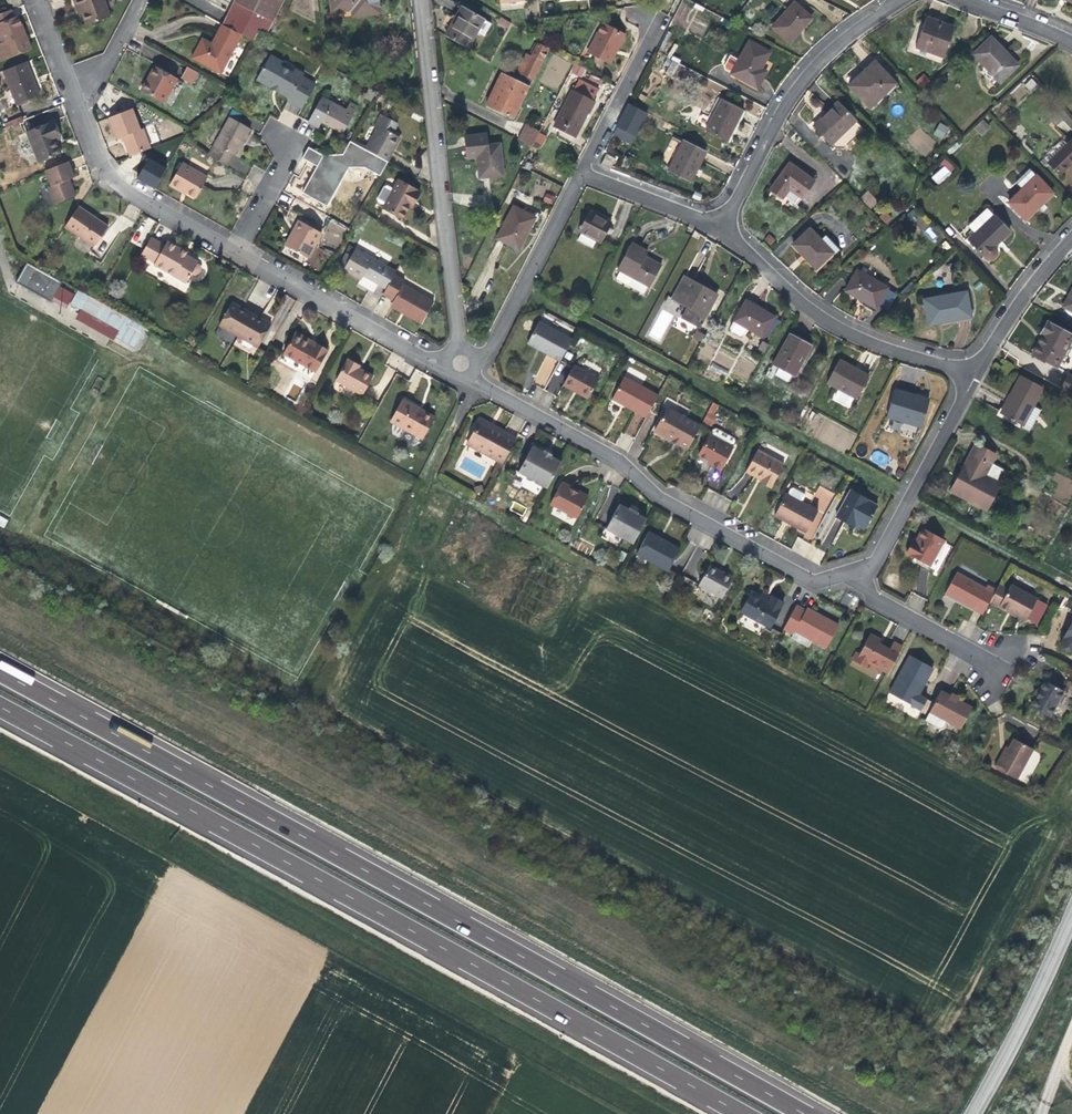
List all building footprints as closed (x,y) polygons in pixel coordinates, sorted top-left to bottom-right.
[(104,0),(74,0),(77,8),(79,14),(82,13),(87,25),(110,16),(104,0)] [(233,2),(273,22),(284,0),(234,0),(233,2)] [(331,12),(351,10),(352,16),(380,13),(379,0),(330,0),(331,12)] [(233,2),(228,12),(221,24),(222,25),(241,35),(253,42),(260,29),(268,33),(273,22),(233,2)] [(794,2),(772,26),(789,42),(812,18),(794,2)] [(462,6),(453,22),(455,24),(464,7),(462,6)] [(453,22),(445,35),(468,49),(485,19),(464,7),(455,24),(453,22)] [(0,15),(0,38),(2,42),(0,43),(0,59),(1,61),(31,49),(18,15),(14,17),(11,10),(0,15)] [(926,17),(916,47),(943,57),(953,28),(938,22),(938,21),(926,17)] [(499,18),(497,25),(508,28),(510,21),(499,18)] [(703,35),(706,25),(694,21),(691,31),(703,35)] [(600,35),(590,54),(610,64),(625,34),(603,23),(598,33),(600,35)] [(241,35),(222,25),(212,43),(202,37),(191,57),(221,73),(241,35)] [(588,53),(590,54),(600,35),(598,33),(588,53)] [(1000,82),(1015,67),(1004,54),(1006,52),(991,37),(973,54),(1000,82)] [(758,74),(761,68),(770,52),(749,40),(731,73),(752,85),(758,74)] [(526,55),(518,70),(533,78),(548,49),(537,44),(531,57),(526,55)] [(304,106),(316,85),(302,77),(304,74),(295,69),(292,74),(289,72),(289,69),(284,67),(281,68),(279,66),(282,61),(270,54),(256,79),(304,106)] [(554,81),(565,82),(568,59),(549,57),(546,78),(554,79),(554,81)] [(27,62),(3,71),(16,104),(39,94),(27,62)] [(858,77),(848,86),(869,107),(896,83),(876,62),(859,79),(858,77)] [(576,63),(571,71),(582,78),(587,70),(576,63)] [(141,90),(145,92),(164,102),(177,79),(154,66),(146,81),(141,90)] [(192,83),(198,72),(187,66),(181,77),(192,83)] [(766,71),(761,68),(758,74),(763,78),(766,71)] [(518,70),(514,78),(529,87),(533,78),(518,70)] [(529,87),(514,78),(502,73),(486,105),(514,118),(529,87)] [(922,89),(931,80),(924,73),(915,81),(922,89)] [(763,78),(758,74),(752,85),(757,88),(763,78)] [(1030,78),(1024,86),(1032,93),(1039,85),(1030,78)] [(599,90),(579,79),(554,127),(574,137),(587,112),(590,114),(596,102),(593,100),(599,90)] [(321,97),(308,121),(319,128),(322,122),(343,134),(358,107),(350,102),(346,110),(321,97)] [(722,98),(705,130),(727,142),(744,110),(722,98)] [(831,144),(855,121),(837,102),(813,125),(831,144)] [(625,103),(613,137),(634,144),(646,111),(625,103)] [(132,108),(108,117),(117,139),(121,137),(122,141),(123,140),(130,157),(151,148),(143,128),(141,129),(132,108)] [(1053,119),(1068,133),(1071,129),(1071,118),(1062,109),(1053,119)] [(31,120),(35,127),(53,119),(50,111),(31,120)] [(366,150),(387,162),(400,137),(393,133),(399,124),(381,114),(374,127),(377,129),(366,150)] [(217,146),(212,156),(227,164),(232,154),(236,156),(251,129),(229,116),(214,144),(217,146)] [(974,127),(981,135),(990,127),(983,119),(974,127)] [(54,120),(27,131),(39,162),(61,154),(56,140),(61,138),(54,120)] [(863,129),(855,121),(831,144),(835,147),(843,148),(863,129)] [(940,122),(934,134),(942,138),(948,127),(940,122)] [(533,145),(541,130),(526,123),(519,138),(533,145)] [(477,157),(479,178),(504,175),(500,143),(487,144),(486,134),(465,135),(468,158),(477,157)] [(675,153),(680,140),(673,137),(668,150),(675,153)] [(683,140),(668,169),(690,181),(705,152),(683,140)] [(1048,163),(1059,175),(1071,163),(1071,140),(1048,163)] [(604,154),(602,166),(613,168),(616,156),(604,154)] [(156,188),(166,167),(147,158),(137,179),(156,188)] [(937,185),(956,169),(947,159),(929,175),(937,185)] [(75,177),(69,162),(45,171),(51,186),(48,188),(55,204),(75,195),(69,179),(75,177)] [(324,165),(303,203),(324,215),(346,177),(349,178),(353,171),(338,162),(333,169),(324,165)] [(182,163),(169,185),(179,190),(181,189),(196,198),(208,177),(182,163)] [(770,189),(783,198),(789,189),(801,198),(814,180),(789,163),(770,189)] [(1022,188),(1036,176),(1030,169),(1016,182),(1022,188)] [(1036,175),(1036,176),(1022,188),(1008,202),(1025,220),(1053,193),(1036,175)] [(403,218),(409,206),(413,199),(415,201),(420,191),(398,180),(393,189),(385,206),(383,207),(403,218)] [(378,201),(385,206),(393,189),(387,185),(384,186),(377,198),(378,201)] [(869,191),(860,197),(869,209),(877,203),(869,191)] [(552,205),(556,197),(546,192),(542,201),(552,205)] [(81,207),(79,206),(65,227),(68,229),(81,207)] [(513,206),(497,238),(519,250),(535,219),(522,212),(523,211),(513,206)] [(108,226),(81,207),(68,229),(94,246),(108,226)] [(885,211),(879,216),(886,224),(892,218),(885,211)] [(582,232),(596,240),(602,242),(607,232),(609,228),(611,223),(589,212),(579,231),(582,232)] [(994,215),(968,240),(985,257),(987,259),(991,258),(993,258),(996,254),(997,249),(995,246),(1010,232),(994,215)] [(295,231),(287,246),(309,259),(323,233),(298,220),(293,229),(295,231)] [(327,221),(323,245),(340,248),(345,225),(327,221)] [(929,227),(924,231),(932,241),(937,236),(929,227)] [(816,268),(833,252),(820,240),(809,228),(793,245),(802,254),(803,253),(816,268)] [(284,245),(287,246),(295,231),(293,229),(284,245)] [(592,248),(596,240),(582,232),(578,240),(592,248)] [(820,240),(833,252),(834,254),(839,249),(825,235),(820,240)] [(198,262),(187,255),(178,250),(179,247),(167,241),(165,245),(151,237),(140,255),(155,263),(154,265),(186,284),(191,274),(194,276),(197,275),(201,269),(200,265),(197,264),(198,262)] [(661,265),(645,257),(637,253),(640,248),(631,243),(617,269),(650,286),(661,265)] [(394,275),(396,271),(356,248),(351,255),(343,270),(361,280),(364,276),(386,289),(394,275)] [(637,253),(645,257),(647,252),(640,248),(637,253)] [(338,267),(343,270),(351,255),(346,252),(338,267)] [(45,271),(44,270),(33,290),(66,309),(70,303),(78,289),(45,271)] [(857,270),(845,290),(877,308),(888,287),(857,270)] [(386,289),(383,295),(394,301),(392,304),(408,313),(407,316),(421,324),(435,301),(404,284),(405,281),(394,275),(386,289)] [(688,307),(682,317),(700,327),(717,294),(683,276),(671,298),(688,307)] [(146,327),(94,298),(78,289),(70,303),(118,331),(115,335),(135,347),(146,327)] [(971,317),(966,291),(923,299),(928,324),(971,317)] [(734,320),(747,328),(763,337),(775,317),(745,300),(734,320)] [(218,326),(238,336),(252,313),(232,302),(218,326)] [(408,313),(392,304),(391,307),(407,316),(408,313)] [(648,337),(660,342),(673,315),(661,309),(648,337)] [(252,313),(238,336),(257,348),(272,324),(252,313)] [(743,335),(747,328),(734,320),(730,327),(731,330),(741,335),(743,335)] [(538,349),(560,360),(572,339),(539,322),(527,343),(538,349)] [(1033,353),(1057,366),(1071,339),(1071,335),(1047,322),(1041,333),(1043,334),(1033,353)] [(700,343),(703,337),(704,336),(696,332),(693,338),(700,343)] [(778,368),(791,375),(793,376),(802,360),(802,361),(811,345),(790,333),(773,364),(778,368)] [(294,334),(284,353),(315,371),(327,350),(317,343),(315,346),(294,334)] [(535,383),(547,387),(556,359),(544,355),(535,383)] [(348,359),(335,380),(362,395),(374,375),(359,367),(360,365),(348,359)] [(839,360),(827,382),(857,398),(869,376),(839,360)] [(574,365),(563,385),(572,390),(573,388),(577,390),(580,392),(579,394),(588,398),(599,379),(574,365)] [(788,380),(791,375),(778,368),(776,373),(788,380)] [(1061,389),(1071,395),(1071,377),(1068,375),(1061,389)] [(622,404),(646,418),(658,395),(624,376),(612,399),(622,404)] [(1001,412),(1023,424),(1033,406),(1042,389),(1020,377),(1001,412)] [(895,389),(887,417),(920,426),(928,399),(895,389)] [(402,399),(390,421),(423,439),(435,417),(402,399)] [(711,402),(703,423),(712,426),(719,405),(711,402)] [(1033,406),(1023,424),(1021,428),(1028,432),(1040,410),(1033,406)] [(670,440),(687,449),(700,426),(667,407),(654,431),(670,440)] [(625,433),(635,438),(644,418),(634,413),(625,433)] [(499,460),(503,463),(516,439),(500,430),(479,419),(466,442),(499,460)] [(713,428),(710,434),(732,446),(735,441),(734,438),(717,428),(713,428)] [(698,455),(708,460),(713,463),(712,465),(720,470),(733,446),(732,446),(710,434),(709,434),(698,455)] [(985,475),(991,463),(996,455),(975,443),(950,491),(986,509),(1000,483),(999,483),(985,475)] [(518,472),(547,488),(561,462),(551,456),(551,455),(547,452),(544,450),(543,452),(532,446),(518,472)] [(757,449),(745,472),(761,479),(759,482),(764,485),(771,488),(784,463),(757,449)] [(886,466),(888,454),(873,451),(870,463),(886,466)] [(491,475),(494,478),(503,463),(499,460),(491,475)] [(1005,470),(991,463),(985,475),(999,483),(1005,470)] [(562,481),(550,504),(565,512),(566,515),(572,519),(576,518),(588,496),(578,490),(577,492),(575,490),(571,488),(572,487),(562,481)] [(787,494),(802,502),(805,496),(805,494),(793,487),(790,488),(787,494)] [(846,519),(855,524),(864,529),(878,505),(850,490),(836,517),(844,522),(846,519)] [(818,511),(802,502),(787,494),(786,493),(774,516),(785,522),(806,533),(818,511)] [(605,528),(633,543),(646,518),(637,513),(638,512),(635,510),(630,507),(629,509),(619,503),(605,528)] [(1015,504),(1008,519),(1016,523),(1023,508),(1015,504)] [(853,527),(855,524),(846,519),(844,522),(851,526),(853,527)] [(913,540),(906,553),(910,555),(931,566),(944,540),(922,528),(917,537),(918,538),(916,542),(913,540)] [(649,531),(636,554),(668,571),(680,548),(662,538),(649,531)] [(709,565),(698,585),(722,598),(733,577),(719,570),(709,565)] [(954,598),(983,614),(989,602),(996,589),(987,585),(986,588),(957,572),(945,593),(954,598)] [(1009,588),(999,584),(996,589),(989,602),(999,608),(999,606),(1009,612),(1025,621),(1037,598),(1011,584),(1009,588)] [(751,592),(740,612),(769,627),(784,602),(773,596),(768,603),(766,602),(762,600),(762,598),(751,592)] [(806,610),(796,605),(783,629),(793,634),(795,631),(826,648),(838,625),(824,617),(823,619),(806,610)] [(823,619),(824,617),(817,613),(807,607),(806,610),(823,619)] [(1060,644),(1071,651),(1071,622),(1060,644)] [(888,673),(902,646),(893,641),(889,649),(883,646),(879,643),(881,639),(870,633),(859,654),(856,652),(852,660),(866,667),(868,663),(888,673)] [(901,670),(889,693),(921,710),(927,699),(918,694),(933,668),(909,655),(901,670)] [(1050,717),(1064,691),(1045,681),(1040,690),(1035,690),(1033,693),(1034,696),(1035,697),(1030,706),(1050,717)] [(960,701),(941,691),(925,720),(939,727),(943,726),(946,720),(960,729),(972,707),(960,701)] [(1013,739),(1008,748),(1001,762),(999,760),(995,767),(1017,779),(1033,749),(1013,739)] [(1001,762),(1008,748),(1006,746),(1003,751),(999,760),(1001,762)]
